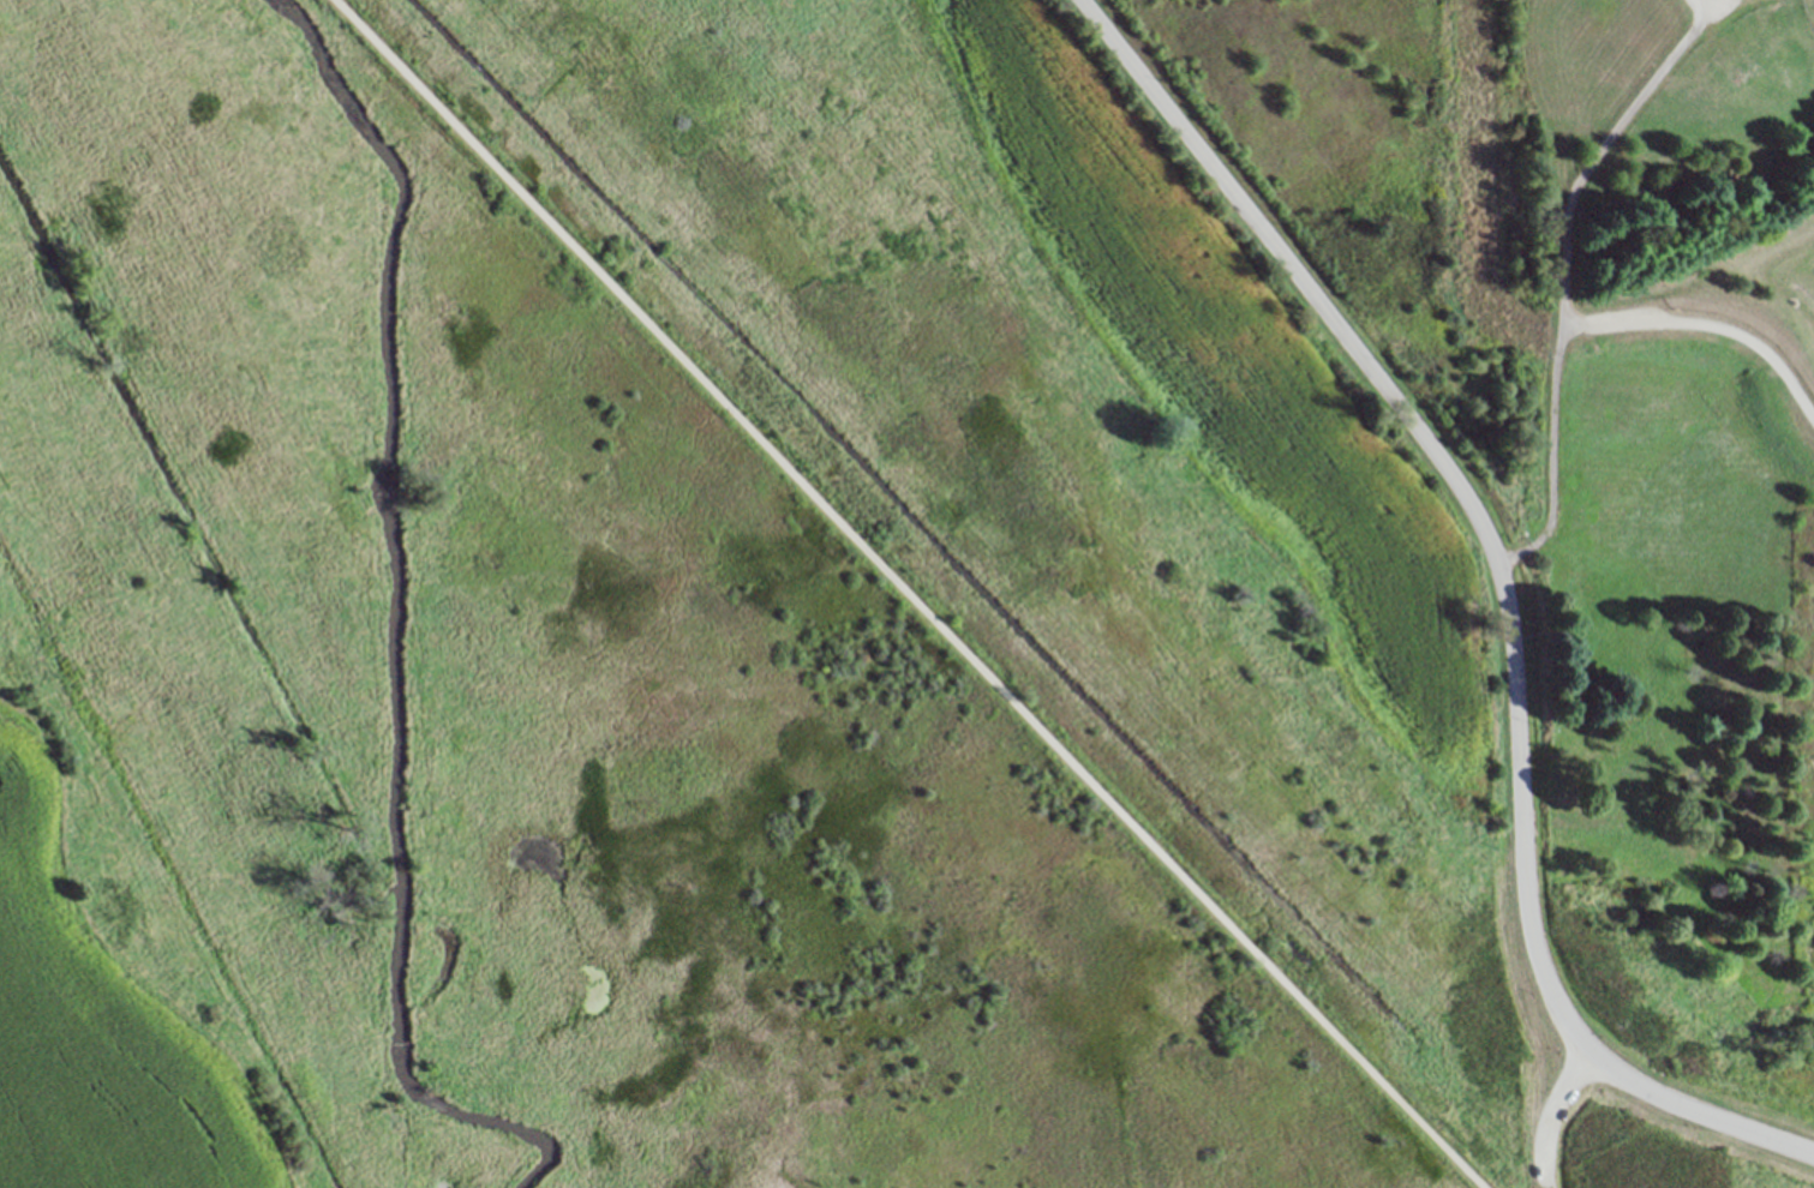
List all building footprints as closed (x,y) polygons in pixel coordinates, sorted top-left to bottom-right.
[(1665,709),(1653,710),(1653,702),(1664,701),(1665,709)]
